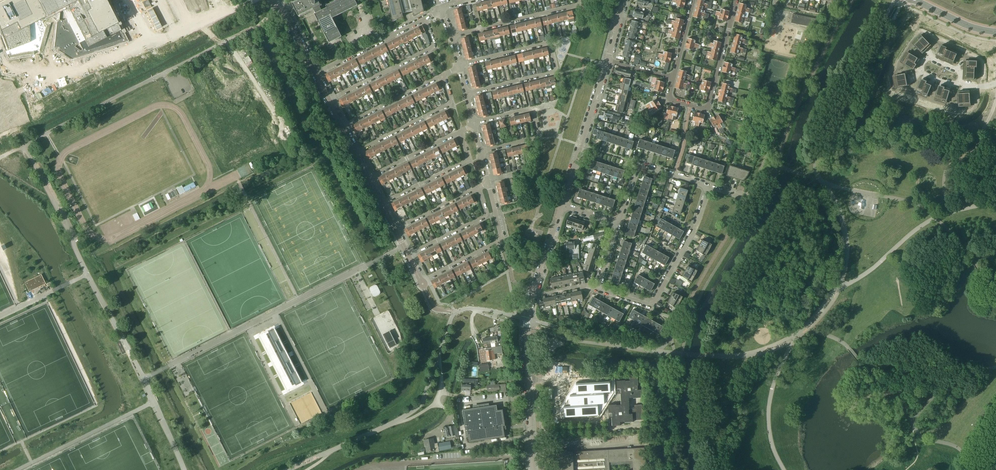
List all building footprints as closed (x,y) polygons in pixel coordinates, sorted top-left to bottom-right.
[(6,52),(6,51),(8,51),(30,42),(29,26),(48,16),(40,0),(5,0),(0,2),(0,37),(6,52)] [(105,0),(40,0),(48,16),(50,15),(62,9),(66,19),(63,20),(59,20),(57,22),(54,48),(55,49),(57,46),(60,48),(58,51),(71,59),(126,41),(105,0)] [(326,7),(327,8),(322,10),(320,7),(321,6),(318,0),(304,0),(294,5),(300,16),(313,9),(314,10),(316,13),(314,14),(329,43),(342,37),(333,20),(332,18),(358,5),(355,0),(337,0),(326,6),(326,7)] [(388,2),(389,7),(390,12),(390,13),(392,21),(393,22),(403,17),(402,14),(412,11),(414,17),(424,12),(421,0),(387,0),(388,2)] [(672,0),(670,0),(670,2),(676,3),(675,6),(683,8),(684,3),(672,0)] [(746,5),(739,3),(738,8),(752,12),(753,10),(746,8),(746,5)] [(457,10),(454,10),(455,16),(462,14),(461,10),(463,10),(462,7),(457,8),(457,10)] [(702,10),(695,8),(694,12),(709,16),(709,14),(702,12),(702,10)] [(644,13),(634,10),(633,16),(642,19),(644,13)] [(728,16),(713,13),(713,15),(719,16),(718,19),(726,21),(728,16)] [(817,19),(792,14),(791,23),(816,28),(817,19)] [(641,24),(632,21),(630,26),(639,29),(641,24)] [(682,25),(667,22),(667,23),(674,25),(673,28),(681,30),(682,25)] [(419,27),(414,30),(417,36),(421,34),(423,37),(423,36),(426,45),(430,43),(427,35),(426,34),(422,26),(421,26),(419,27)] [(680,35),(665,31),(664,33),(672,35),(671,37),(679,40),(680,35)] [(742,36),(735,34),(734,39),(748,43),(749,41),(741,39),(742,36)] [(464,39),(461,39),(462,45),(469,43),(468,39),(470,39),(469,36),(464,37),(464,39)] [(923,37),(919,41),(927,50),(932,46),(923,37)] [(695,41),(687,39),(686,43),(700,47),(701,45),(695,44),(695,41)] [(919,41),(914,45),(923,54),(927,50),(919,41)] [(740,45),(733,43),(731,48),(746,51),(747,49),(739,48),(740,45)] [(941,45),(937,55),(943,57),(947,48),(941,45)] [(947,48),(943,57),(948,60),(952,50),(947,48)] [(952,50),(948,60),(954,62),(958,52),(952,50)] [(635,54),(633,53),(624,51),(622,56),(629,58),(630,55),(634,56),(633,60),(639,61),(640,56),(635,54)] [(717,56),(703,52),(702,54),(710,56),(709,59),(716,61),(717,56)] [(910,53),(906,58),(917,65),(920,59),(910,53)] [(430,54),(423,58),(426,64),(433,61),(430,54)] [(670,59),(656,55),(655,57),(662,58),(661,61),(666,62),(669,63),(670,59)] [(248,66),(253,63),(249,56),(243,59),(248,66)] [(906,58),(903,64),(914,70),(917,65),(906,58)] [(732,67),(732,64),(724,62),(723,67),(737,71),(739,71),(740,69),(738,69),(732,67)] [(471,67),(468,68),(469,74),(476,72),(476,68),(477,68),(476,65),(471,66),(471,67)] [(687,72),(679,70),(678,75),(693,78),(693,76),(686,75),(687,72)] [(326,75),(325,75),(329,82),(332,80),(336,77),(333,71),(328,73),(326,74),(326,75)] [(908,73),(896,75),(897,82),(909,79),(908,73)] [(633,81),(631,80),(623,78),(622,83),(631,86),(632,84),(633,81)] [(684,81),(677,79),(676,83),(690,87),(691,85),(684,83),(684,81)] [(909,79),(897,82),(898,88),(910,86),(909,79)] [(921,79),(917,90),(922,93),(927,81),(921,79)] [(927,81),(922,93),(928,95),(933,84),(927,81)] [(438,82),(431,86),(434,92),(441,89),(438,82)] [(730,85),(722,83),(721,88),(736,92),(736,90),(729,88),(730,85)] [(709,87),(695,84),(695,86),(701,87),(700,90),(708,92),(709,87)] [(939,85),(935,97),(941,99),(945,87),(939,85)] [(945,87),(941,99),(947,101),(951,89),(945,87)] [(727,94),(720,92),(719,97),(733,100),(734,98),(727,96),(727,94)] [(478,96),(475,97),(476,103),(484,101),(483,97),(484,97),(483,94),(478,95),(478,96)] [(411,96),(406,99),(409,105),(414,103),(411,96)] [(346,97),(339,100),(342,107),(349,103),(346,97)] [(733,100),(719,97),(718,101),(722,102),(725,103),(726,100),(730,102),(730,104),(732,105),(733,100)] [(646,111),(659,104),(656,99),(649,103),(649,104),(646,106),(647,108),(645,109),(643,111),(644,113),(646,111)] [(627,102),(618,100),(616,105),(625,108),(627,103),(627,102)] [(654,112),(661,108),(659,104),(646,111),(647,113),(653,110),(654,112)] [(669,124),(673,107),(668,106),(666,114),(665,114),(664,119),(668,120),(667,123),(666,123),(663,132),(666,133),(669,124)] [(676,117),(678,108),(673,107),(669,124),(671,125),(671,122),(673,116),(676,117)] [(393,116),(392,114),(388,108),(384,110),(388,119),(393,116)] [(447,111),(440,114),(443,120),(450,117),(447,111)] [(611,118),(613,113),(605,111),(605,112),(602,112),(601,116),(604,116),(603,120),(607,121),(607,117),(611,118)] [(621,121),(623,115),(613,113),(611,118),(612,118),(611,122),(616,123),(617,120),(621,121)] [(704,115),(699,114),(696,128),(698,129),(699,122),(702,123),(704,115)] [(720,124),(722,122),(718,115),(714,117),(723,133),(724,132),(720,124)] [(723,133),(714,117),(709,120),(714,127),(716,126),(719,131),(720,131),(721,134),(723,133)] [(424,122),(419,125),(422,131),(427,128),(424,122)] [(359,123),(352,126),(355,132),(362,129),(359,123)] [(485,125),(482,126),(484,132),(491,130),(490,126),(491,126),(490,123),(485,124),(485,125)] [(604,132),(598,130),(596,139),(601,140),(604,132)] [(610,134),(604,132),(601,140),(607,142),(610,134)] [(616,136),(610,134),(607,142),(613,144),(616,136)] [(622,138),(616,136),(613,144),(619,146),(622,138)] [(395,137),(390,140),(393,146),(398,143),(395,137)] [(627,140),(622,138),(619,146),(625,148),(627,140)] [(456,139),(449,142),(452,148),(459,145),(456,139)] [(646,141),(639,139),(637,147),(643,149),(646,141)] [(634,142),(627,140),(625,148),(631,150),(634,142)] [(651,143),(646,141),(643,149),(649,151),(651,143)] [(657,145),(651,143),(649,151),(655,153),(657,145)] [(663,147),(657,145),(655,153),(660,155),(663,147)] [(669,149),(663,147),(660,155),(666,157),(669,149)] [(437,148),(432,151),(435,157),(440,154),(437,148)] [(372,149),(365,152),(368,159),(374,156),(375,155),(372,149)] [(675,151),(669,149),(666,157),(672,159),(675,151)] [(492,154),(489,155),(491,161),(498,159),(497,155),(498,155),(498,152),(492,153),(492,154)] [(695,157),(689,155),(686,163),(692,165),(695,157)] [(701,159),(695,157),(692,165),(698,167),(701,159)] [(706,161),(701,159),(698,167),(704,169),(706,161)] [(712,162),(706,161),(704,169),(710,171),(712,162)] [(718,164),(712,162),(710,171),(715,172),(718,164)] [(724,166),(718,164),(715,172),(721,174),(724,166)] [(735,167),(729,166),(726,176),(732,178),(735,167)] [(464,167),(457,170),(460,177),(468,173),(464,167)] [(742,169),(735,167),(732,178),(738,180),(742,169)] [(742,167),(742,169),(738,180),(743,181),(745,179),(747,176),(748,174),(749,173),(750,169),(742,167)] [(385,174),(378,178),(382,184),(388,181),(385,174)] [(644,176),(642,182),(650,185),(652,179),(644,176)] [(441,178),(437,181),(440,187),(445,185),(441,178)] [(505,187),(504,184),(506,183),(505,180),(499,182),(500,183),(496,184),(498,189),(505,187)] [(642,182),(640,188),(648,191),(650,185),(642,182)] [(185,192),(182,186),(179,187),(177,188),(180,195),(185,192)] [(640,188),(638,194),(646,197),(648,191),(640,188)] [(688,190),(680,188),(678,194),(686,196),(688,190)] [(176,189),(168,193),(171,199),(179,195),(176,189)] [(586,191),(579,189),(577,197),(583,199),(586,191)] [(592,193),(586,191),(583,199),(589,201),(592,193)] [(597,195),(592,193),(589,201),(595,203),(597,195)] [(638,194),(636,200),(645,202),(646,197),(638,194)] [(686,196),(678,194),(676,199),(684,202),(686,196)] [(473,195),(466,199),(469,205),(476,201),(473,195)] [(603,197),(597,195),(595,203),(601,205),(603,197)] [(609,198),(603,197),(601,205),(606,207),(609,198)] [(615,200),(609,198),(606,207),(612,208),(615,200)] [(684,202),(676,199),(674,205),(682,208),(684,202)] [(398,200),(392,204),(395,210),(401,207),(398,200)] [(636,200),(635,206),(643,208),(645,202),(636,200)] [(455,204),(450,207),(453,213),(458,210),(455,204)] [(682,208),(674,205),(672,211),(680,214),(682,208)] [(635,206),(633,212),(641,214),(643,208),(635,206)] [(633,212),(631,217),(639,220),(641,214),(633,212)] [(572,218),(569,217),(568,220),(566,224),(566,225),(571,227),(575,216),(573,216),(572,218)] [(639,220),(631,217),(629,223),(637,226),(639,220)] [(425,219),(420,222),(423,228),(428,225),(425,219)] [(583,227),(585,223),(585,222),(586,219),(583,219),(582,222),(579,221),(577,229),(582,230),(584,231),(585,230),(585,228),(585,227),(583,227)] [(656,227),(660,229),(665,221),(661,219),(658,223),(656,227)] [(665,221),(660,229),(664,231),(668,223),(665,221)] [(482,223),(474,227),(478,233),(485,229),(482,223)] [(629,223),(627,229),(635,232),(637,226),(629,223)] [(668,223),(664,231),(668,233),(672,225),(668,223)] [(672,225),(668,233),(671,235),(676,227),(672,225)] [(412,226),(405,230),(408,236),(415,232),(412,226)] [(676,227),(671,235),(675,237),(680,229),(676,227)] [(627,229),(625,235),(633,238),(635,232),(627,229)] [(680,229),(675,237),(679,239),(684,232),(680,229)] [(582,238),(583,242),(603,237),(602,233),(582,238)] [(459,235),(454,237),(457,243),(462,241),(459,235)] [(712,244),(702,240),(699,245),(709,251),(710,248),(712,244)] [(623,241),(621,247),(630,250),(631,244),(623,241)] [(574,242),(566,242),(567,250),(569,250),(569,254),(572,254),(572,260),(579,260),(579,246),(574,246),(574,242)] [(600,246),(592,243),(590,249),(598,251),(599,248),(602,249),(602,247),(600,246)] [(9,264),(9,261),(4,250),(7,249),(5,245),(0,245),(0,264),(9,264)] [(642,253),(646,255),(650,247),(646,245),(642,253)] [(709,251),(699,245),(696,250),(705,256),(707,253),(709,251)] [(621,247),(620,253),(628,255),(630,250),(621,247)] [(654,249),(650,247),(646,255),(649,257),(654,249)] [(598,251),(590,249),(588,254),(599,257),(600,255),(597,254),(598,251)] [(657,251),(654,249),(649,257),(653,259),(657,251)] [(491,251),(483,255),(487,261),(494,257),(491,251)] [(661,253),(657,251),(653,259),(657,261),(661,253)] [(425,252),(418,255),(421,262),(428,258),(425,252)] [(620,253),(618,259),(626,261),(628,255),(620,253)] [(665,256),(661,253),(657,261),(661,263),(665,256)] [(669,258),(665,256),(661,263),(665,266),(669,258)] [(595,262),(586,259),(585,264),(596,268),(596,266),(593,265),(595,262)] [(618,259),(616,265),(624,267),(626,261),(618,259)] [(596,268),(585,264),(583,270),(591,272),(592,269),(595,270),(596,268)] [(616,265),(614,270),(622,273),(624,267),(616,265)] [(697,271),(687,266),(684,271),(694,277),(696,274),(697,271)] [(614,270),(612,276),(620,279),(622,273),(614,270)] [(694,277),(684,271),(681,276),(690,282),(692,280),(694,277)] [(638,275),(634,282),(639,285),(644,278),(638,275)] [(41,276),(25,283),(29,291),(32,290),(42,284),(44,283),(41,276)] [(612,276),(610,282),(618,285),(620,279),(612,276)] [(438,278),(431,281),(434,288),(441,284),(438,278)] [(644,278),(639,285),(645,288),(649,281),(644,278)] [(649,281),(645,288),(650,291),(654,284),(649,281)] [(370,288),(369,289),(369,290),(370,290),(372,295),(373,296),(374,297),(375,297),(376,296),(379,295),(379,294),(380,294),(380,293),(380,292),(380,291),(377,286),(376,285),(375,285),(374,285),(371,287),(370,287),(370,288)] [(673,292),(670,297),(679,303),(681,300),(682,297),(673,292)] [(545,296),(542,296),(543,299),(543,301),(539,302),(540,309),(545,308),(545,307),(550,306),(549,298),(545,299),(545,296)] [(597,299),(593,297),(589,305),(592,307),(597,299)] [(679,303),(670,297),(667,303),(676,309),(678,306),(679,303)] [(601,301),(597,299),(592,307),(596,309),(601,301)] [(605,304),(601,301),(596,309),(600,311),(605,304)] [(608,306),(605,304),(600,311),(604,313),(608,306)] [(612,308),(608,306),(604,313),(608,315),(612,308)] [(616,310),(612,308),(608,315),(611,318),(616,310)] [(619,312),(616,310),(611,318),(615,320),(619,312)] [(636,312),(633,310),(628,318),(632,320),(636,312)] [(623,314),(619,312),(615,320),(619,322),(623,314)] [(640,314),(636,312),(632,320),(636,322),(640,314)] [(644,316),(640,314),(636,322),(640,324),(644,316)] [(648,318),(644,316),(640,324),(643,326),(648,318)] [(652,320),(648,318),(643,326),(647,328),(652,320)] [(655,322),(652,320),(647,328),(651,330),(655,322)] [(659,324),(655,322),(651,330),(655,332),(659,324)] [(663,327),(659,324),(655,332),(658,334),(663,327)] [(275,328),(258,337),(259,338),(266,351),(267,353),(271,362),(273,365),(275,369),(278,374),(278,376),(285,390),(286,391),(287,393),(295,389),(293,387),(295,386),(296,388),(304,384),(303,382),(302,381),(295,367),(294,366),(290,357),(288,353),(286,349),(284,344),(283,343),(276,329),(275,328)] [(390,331),(383,335),(390,348),(397,345),(390,331)] [(502,346),(501,336),(492,337),(493,347),(502,346)] [(493,347),(492,337),(483,339),(484,344),(484,346),(487,345),(487,344),(490,343),(491,343),(491,347),(493,347)] [(501,346),(493,347),(494,350),(494,354),(502,353),(501,346)] [(494,354),(494,350),(493,347),(486,348),(486,351),(487,361),(495,359),(494,354)] [(461,387),(461,389),(462,390),(470,391),(471,386),(476,387),(476,379),(463,378),(463,384),(462,384),(462,387),(461,387)] [(568,406),(560,406),(561,419),(598,416),(598,405),(606,404),(605,393),(613,392),(613,380),(575,382),(576,394),(568,395),(568,406)] [(469,442),(481,440),(505,437),(504,430),(506,429),(506,426),(505,426),(503,410),(497,410),(496,405),(462,410),(466,437),(468,437),(469,442)] [(455,437),(456,438),(459,437),(457,425),(443,428),(445,437),(455,435),(455,437)] [(427,452),(436,450),(433,438),(424,440),(427,452)] [(451,448),(450,441),(438,444),(439,451),(442,450),(451,448)] [(644,448),(631,448),(631,446),(628,446),(628,448),(567,452),(563,452),(554,453),(555,469),(609,469),(609,465),(630,464),(630,469),(646,469),(644,448)]
